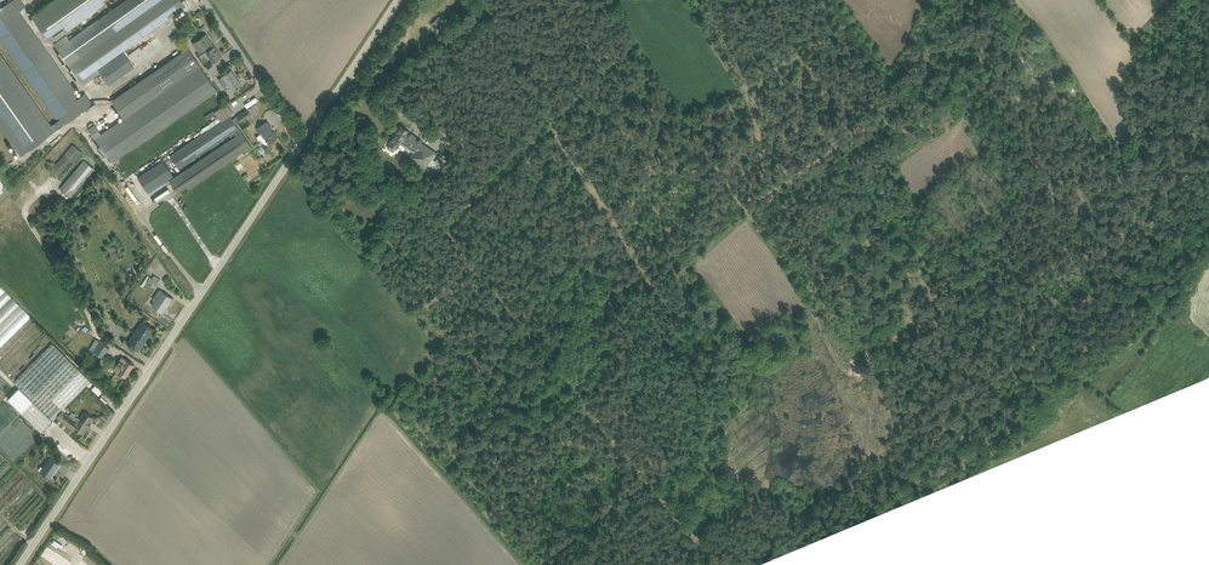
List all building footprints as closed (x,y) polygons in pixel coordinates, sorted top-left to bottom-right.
[(20,154),(89,105),(19,8),(25,4),(22,0),(8,0),(0,6),(0,39),(57,117),(52,121),(0,49),(0,125),(20,154)] [(32,12),(52,41),(58,37),(57,36),(107,0),(106,0),(49,0),(32,12)] [(183,0),(119,0),(64,38),(88,72),(93,69),(103,63),(129,45),(185,3),(183,0)] [(438,17),(433,21),(437,25),(441,20),(438,17)] [(170,42),(177,38),(174,31),(166,35),(170,42)] [(198,50),(212,40),(205,31),(192,41),(198,50)] [(212,59),(221,53),(214,43),(205,49),(212,59)] [(88,127),(113,162),(217,88),(188,45),(111,98),(123,116),(100,132),(94,122),(88,127)] [(229,92),(242,82),(231,66),(218,76),(229,92)] [(180,193),(253,143),(238,123),(254,112),(248,105),(234,115),(231,111),(170,153),(180,167),(234,130),(236,132),(170,178),(180,193)] [(279,136),(268,119),(255,128),(258,132),(257,135),(257,138),(259,139),(261,140),(263,138),(267,144),(279,136)] [(409,131),(400,124),(385,146),(394,152),(398,145),(414,155),(411,160),(425,169),(436,153),(421,142),(422,141),(409,132),(409,131)] [(50,169),(58,175),(82,147),(73,140),(50,169)] [(95,166),(83,157),(60,185),(71,195),(95,166)] [(149,190),(174,173),(163,157),(138,174),(149,190)] [(156,285),(161,279),(153,273),(149,279),(156,285)] [(32,316),(0,285),(0,348),(32,316)] [(164,314),(175,299),(161,289),(154,300),(157,301),(153,306),(164,314)] [(129,341),(142,348),(155,328),(142,320),(129,341)] [(111,349),(97,340),(90,349),(104,359),(111,349)] [(91,382),(53,343),(15,382),(34,401),(25,411),(43,429),(91,382)] [(135,365),(123,357),(114,369),(127,377),(135,365)] [(88,387),(96,394),(102,387),(95,380),(88,387)] [(65,410),(58,419),(71,430),(73,429),(82,435),(94,417),(84,412),(79,421),(65,410)] [(60,463),(49,457),(40,471),(52,478),(60,463)]
